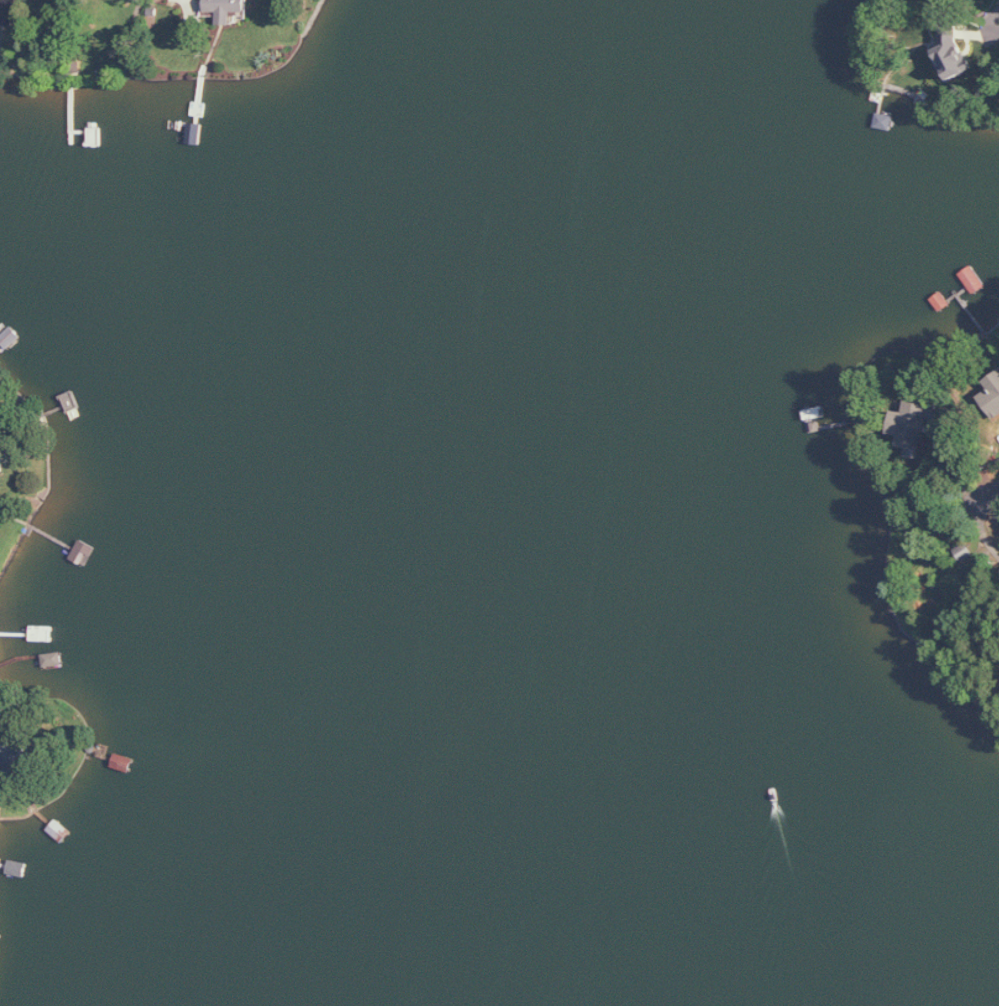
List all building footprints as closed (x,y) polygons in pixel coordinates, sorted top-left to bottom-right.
[(206,13),(220,13),(220,24),(234,24),(234,12),(249,12),(249,0),(206,0),(206,13)] [(945,47),(937,50),(941,60),(944,59),(952,80),(974,71),(956,25),(939,31),(945,47)] [(991,390),(982,394),(994,418),(998,416),(998,372),(986,380),(991,390)] [(895,410),(890,434),(900,436),(897,447),(911,450),(910,456),(921,459),(929,421),(945,424),(948,408),(907,400),(905,412),(895,410)] [(8,773),(31,774),(32,735),(8,734),(8,773)]
